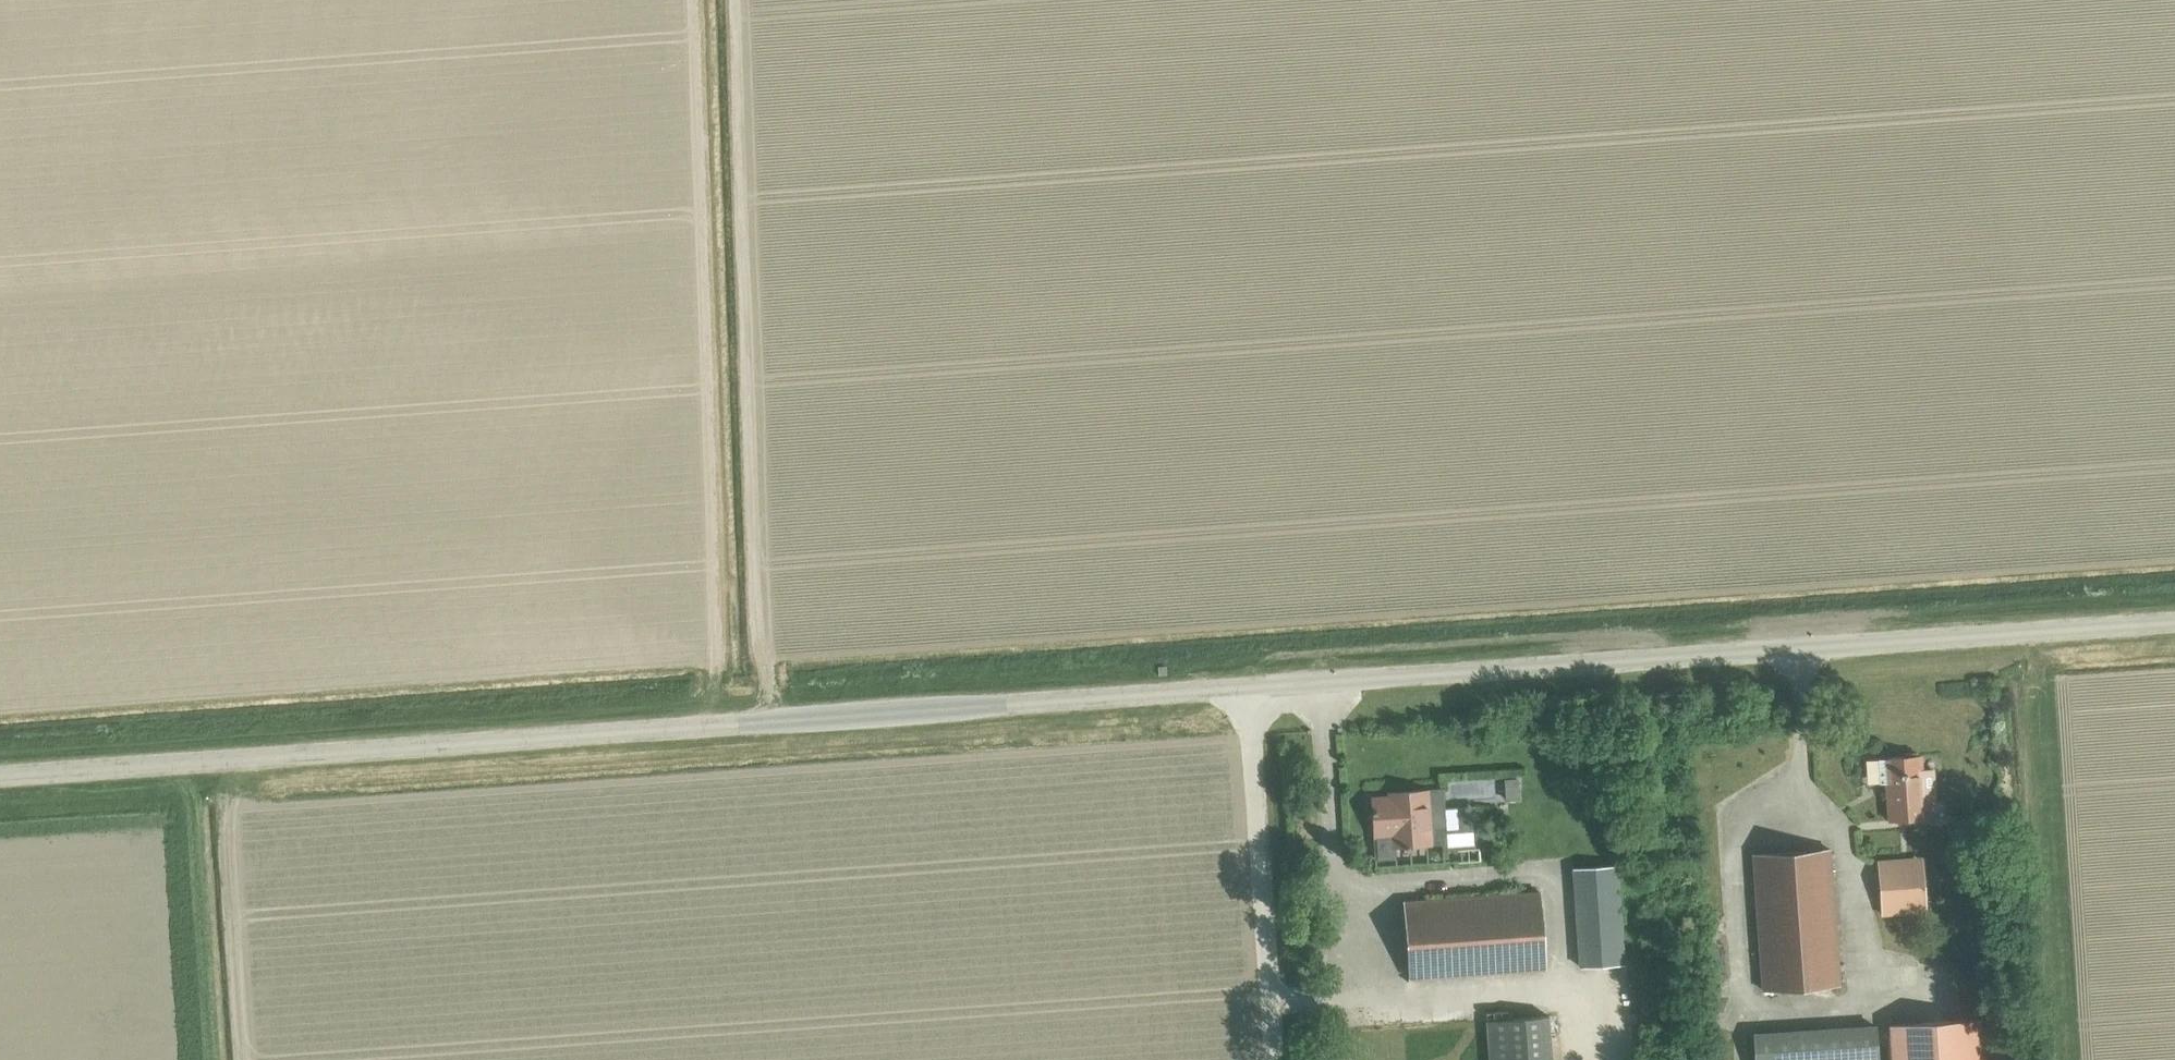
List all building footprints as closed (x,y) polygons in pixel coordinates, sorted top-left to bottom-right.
[(1883,758),(1883,759),(1877,760),(1879,784),(1885,783),(1888,821),(1924,818),(1923,805),(1934,805),(1931,770),(1920,771),(1919,756),(1916,756),(1916,753),(1903,754),(1903,757),(1883,758)] [(1444,789),(1388,793),(1388,796),(1371,797),(1374,837),(1391,835),(1391,846),(1430,843),(1431,844),(1443,843),(1442,831),(1446,830),(1444,789)] [(1751,855),(1753,883),(1760,990),(1838,985),(1829,849),(1751,855)] [(1622,963),(1615,866),(1572,869),(1579,966),(1622,963)] [(1912,912),(1909,879),(1878,882),(1881,914),(1912,912)] [(1409,978),(1544,969),(1539,892),(1403,901),(1409,978)] [(1489,1059),(1551,1059),(1548,1015),(1486,1020),(1489,1059)] [(1979,1019),(1887,1026),(1890,1059),(1982,1059),(1979,1019)] [(1875,1026),(1751,1035),(1753,1059),(1877,1059),(1875,1026)]
